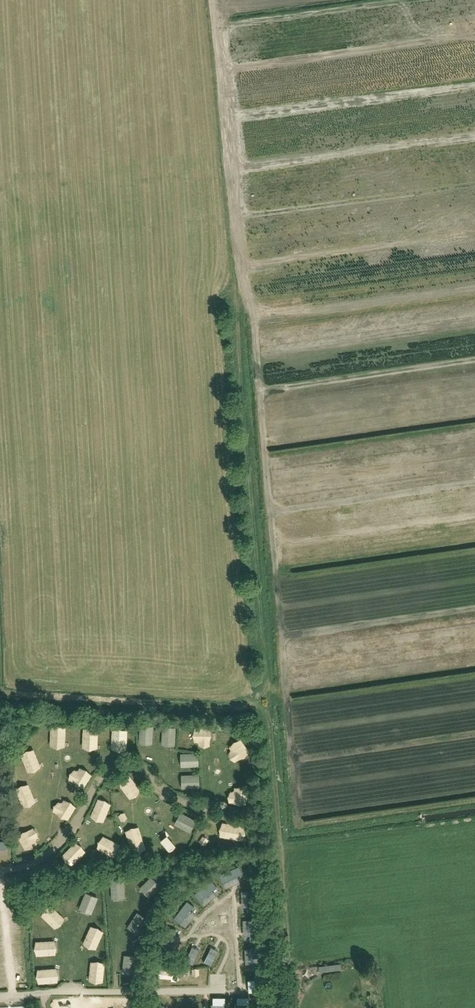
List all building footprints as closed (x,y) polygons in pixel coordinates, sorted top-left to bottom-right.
[(48,747),(63,747),(64,726),(48,725),(48,747)] [(151,743),(151,725),(137,725),(137,743),(151,743)] [(174,745),(174,726),(160,726),(160,744),(174,745)] [(80,748),(96,748),(96,727),(80,727),(80,748)] [(208,745),(208,727),(191,727),(191,745),(208,745)] [(125,728),(110,728),(109,749),(125,749),(125,728)] [(240,739),(224,744),(230,760),(246,755),(240,739)] [(19,751),(25,772),(38,768),(33,747),(19,751)] [(178,766),(197,766),(196,752),(177,753),(178,766)] [(76,764),(66,778),(80,788),(91,774),(76,764)] [(115,781),(127,798),(138,791),(127,773),(115,781)] [(197,787),(197,774),(178,774),(179,788),(197,787)] [(26,782),(13,788),(21,807),(34,801),(26,782)] [(60,796),(50,810),(65,821),(75,806),(60,796)] [(88,817),(102,822),(109,803),(96,797),(88,817)] [(176,812),(172,825),(189,831),(193,818),(176,812)] [(241,840),(243,826),(218,822),(216,836),(241,840)] [(137,825),(123,830),(131,853),(145,848),(137,825)] [(23,850),(38,842),(31,827),(15,834),(23,850)] [(168,851),(173,845),(163,834),(157,840),(168,851)] [(98,836),(94,849),(115,856),(119,843),(98,836)] [(69,866),(84,851),(74,841),(59,856),(69,866)] [(222,886),(235,883),(233,875),(240,874),(238,867),(218,872),(222,886)] [(147,897),(161,883),(151,874),(137,888),(147,897)] [(214,895),(210,890),(214,886),(209,879),(192,893),(202,905),(214,895)] [(109,880),(110,898),(123,898),(123,880),(109,880)] [(76,909),(89,914),(96,897),(83,892),(76,909)] [(189,918),(184,915),(192,904),(184,899),(171,918),(183,926),(189,918)] [(48,904),(39,914),(53,927),(62,917),(48,904)] [(124,928),(134,933),(144,917),(134,911),(124,928)] [(87,925),(81,946),(95,949),(101,929),(87,925)] [(173,934),(174,929),(165,927),(161,947),(176,950),(179,936),(173,934)] [(33,955),(54,954),(53,940),(32,941),(33,955)] [(187,951),(183,961),(191,965),(195,954),(187,951)] [(209,965),(213,955),(206,951),(201,961),(209,965)] [(122,955),(123,972),(132,971),(131,955),(122,955)] [(104,962),(89,960),(87,981),(101,983),(104,962)] [(35,983),(56,982),(55,968),(34,969),(35,983)] [(155,977),(169,977),(169,969),(155,968),(155,977)]
